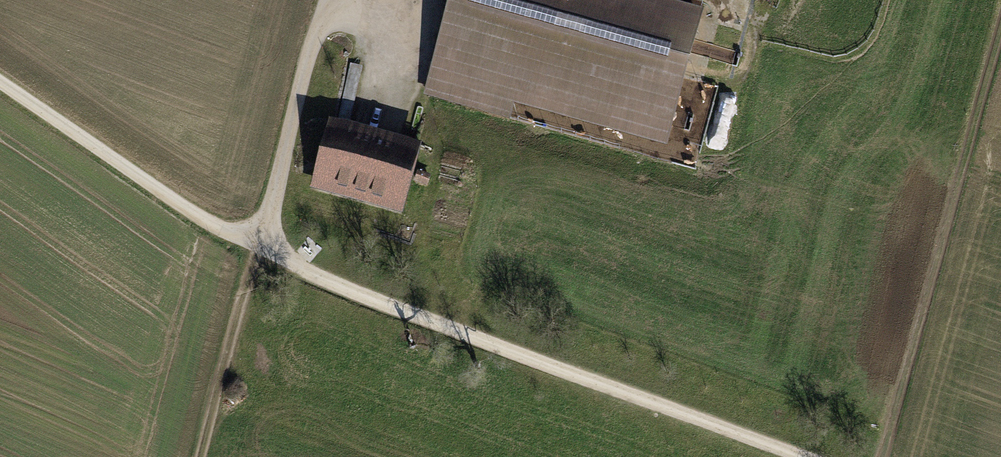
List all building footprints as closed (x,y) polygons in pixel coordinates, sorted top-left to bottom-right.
[(654,0),(443,0),(416,99),(504,123),(509,105),(660,146),(697,12),(654,0)] [(416,149),(324,122),(305,190),(397,217),(416,149)]
